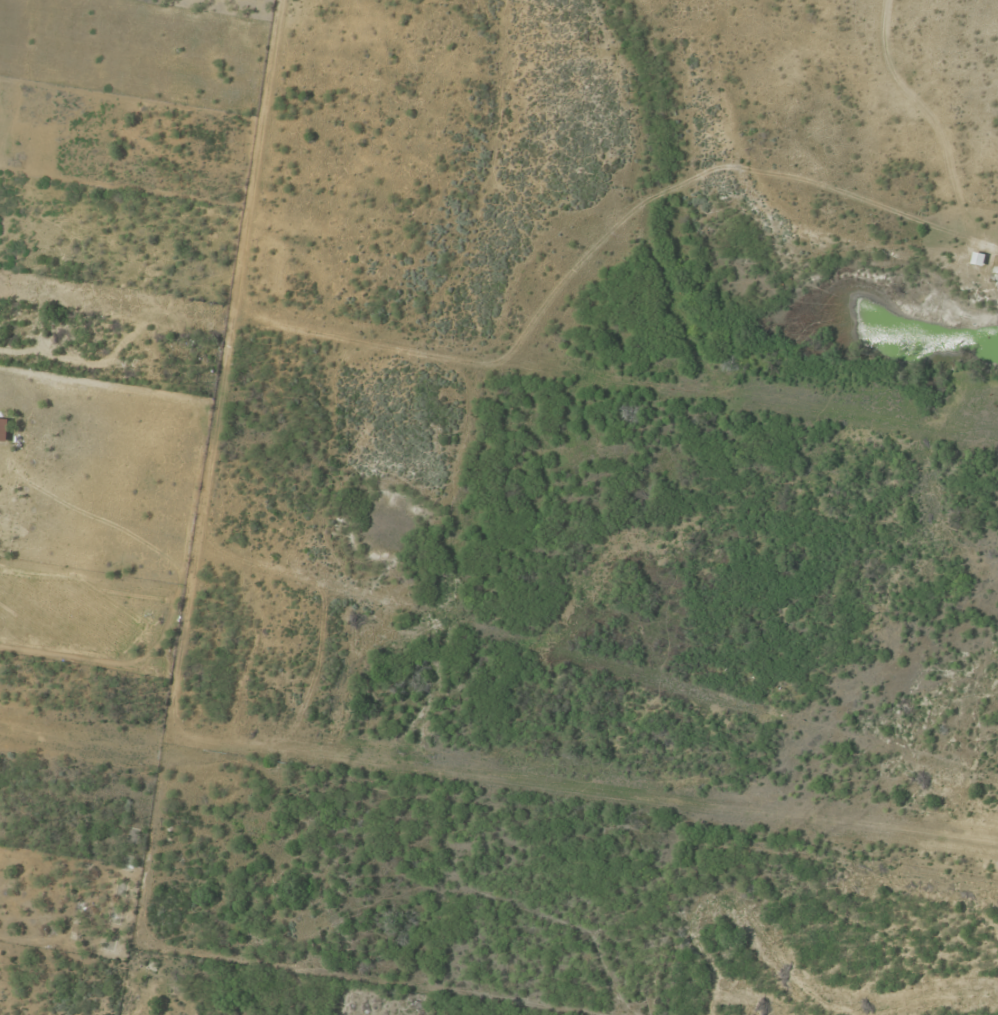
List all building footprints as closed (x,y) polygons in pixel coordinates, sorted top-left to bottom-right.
[(7,442),(8,420),(0,419),(0,442),(7,442)]
